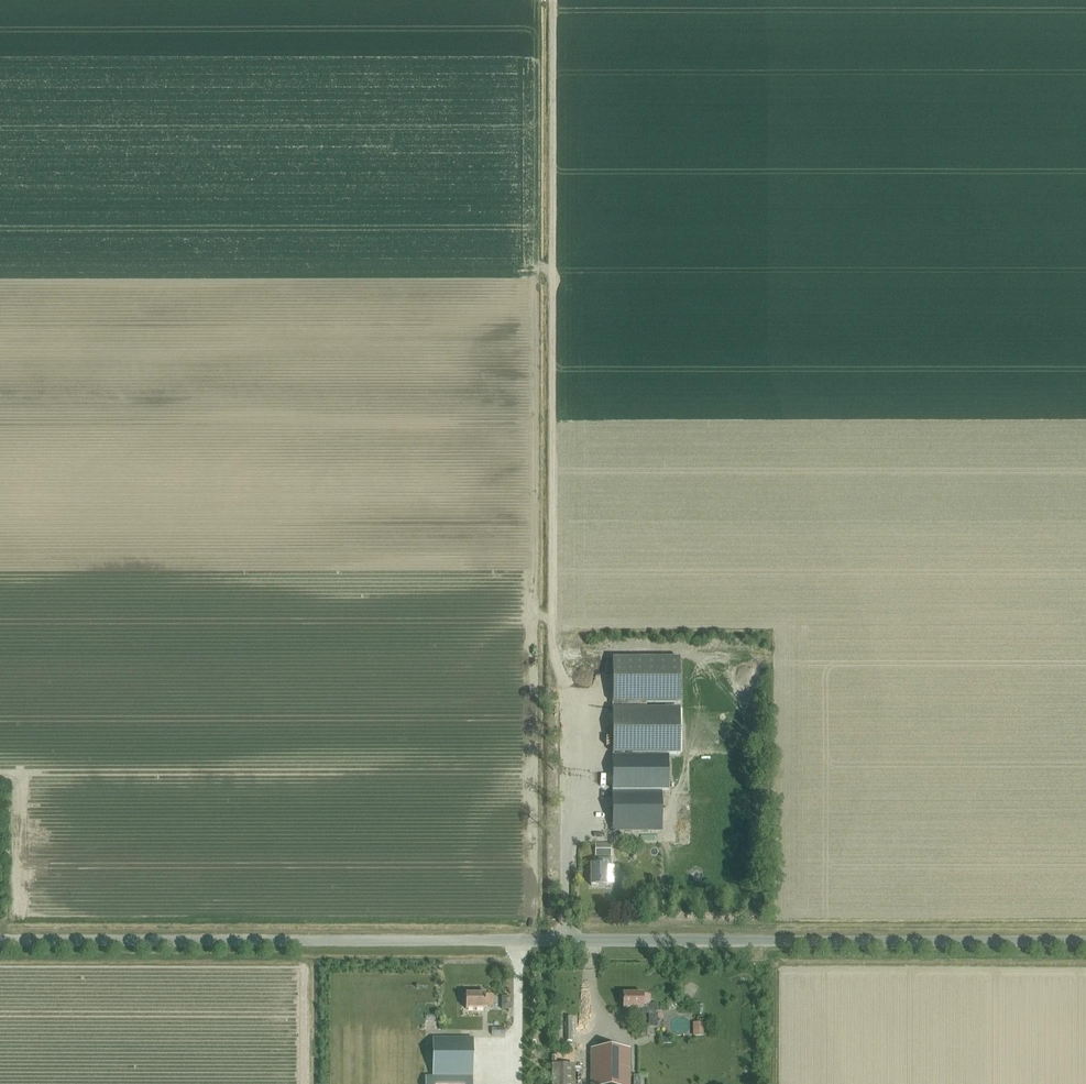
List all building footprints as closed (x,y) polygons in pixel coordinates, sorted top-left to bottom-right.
[(645,704),(679,704),(679,659),(611,660),(612,711),(645,710),(645,704)] [(612,711),(612,755),(680,754),(679,710),(673,710),(673,706),(665,706),(665,710),(645,710),(612,711)] [(668,757),(612,757),(612,791),(669,791),(668,757)] [(612,832),(661,832),(661,793),(612,793),(612,832)] [(611,844),(595,844),(595,857),(611,857),(611,844)] [(611,866),(611,859),(595,859),(595,866),(591,866),(591,886),(606,886),(606,866),(611,866)] [(657,1005),(650,1005),(650,994),(643,995),(643,994),(623,995),(623,1009),(643,1009),(643,1014),(650,1014),(650,1027),(657,1027),(657,1005)] [(493,1006),(493,995),(486,995),(466,995),(466,1009),(486,1009),(486,1006),(493,1006)] [(472,1038),(433,1038),(433,1077),(426,1077),(425,1083),(472,1083),(472,1038)] [(679,1043),(683,1048),(689,1044),(685,1039),(679,1043)] [(591,1049),(591,1083),(630,1083),(630,1050),(591,1049)] [(574,1066),(552,1066),(552,1083),(574,1083),(574,1066)]
